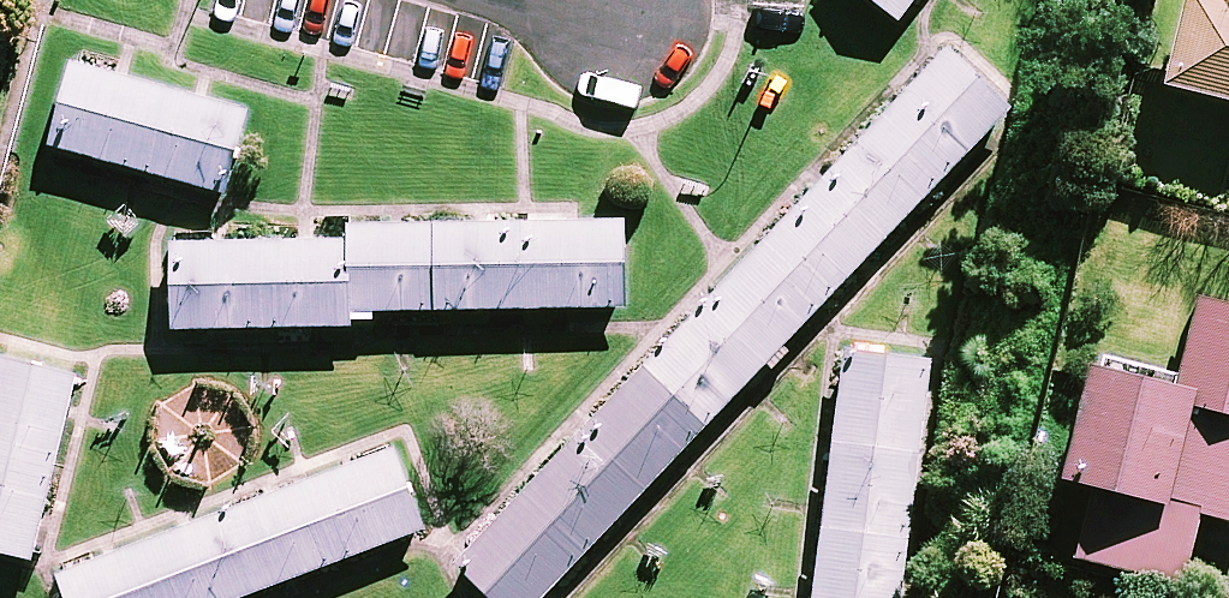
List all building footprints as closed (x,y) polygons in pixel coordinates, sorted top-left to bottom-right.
[(913,28),(934,0),(875,0),(913,28)] [(1160,88),(1228,104),(1228,0),(1181,0),(1160,88)] [(961,179),(1022,114),(961,56),(900,121),(961,179)] [(62,153),(151,177),(174,93),(85,69),(62,153)] [(151,177),(239,202),(263,118),(174,93),(151,177)] [(899,243),(961,179),(900,121),(838,186),(899,243)] [(838,308),(899,243),(838,186),(777,250),(838,308)] [(550,315),(643,314),(641,230),(549,232),(550,315)] [(458,316),(550,315),(549,232),(456,233),(458,316)] [(365,318),(458,316),(456,233),(364,234),(364,247),(365,318)] [(276,335),(365,334),(365,318),(364,247),(275,248),(276,335)] [(187,337),(276,335),(275,248),(186,249),(187,337)] [(776,373),(838,308),(777,250),(715,315),(776,373)] [(1200,300),(1183,368),(1096,346),(1064,477),(1092,484),(1074,557),(1182,584),(1199,514),(1228,522),(1228,308),(1200,300)] [(715,437),(776,373),(715,315),(653,379),(715,437)] [(858,356),(847,446),(932,457),(944,367),(858,356)] [(5,362),(0,384),(0,556),(47,567),(91,383),(5,362)] [(653,502),(715,437),(653,379),(592,444),(653,502)] [(591,566),(653,502),(592,444),(530,508),(591,566)] [(847,446),(835,535),(920,546),(932,457),(847,446)] [(355,566),(440,534),(410,455),(325,487),(355,566)] [(270,597),(355,566),(325,487),(240,518),(270,597)] [(591,566),(530,508),(469,573),(495,597),(561,597),(591,566)] [(270,597),(240,518),(155,550),(173,597),(267,597),(270,597)] [(827,597),(913,597),(920,546),(835,535),(827,597)] [(155,550),(70,582),(76,597),(173,597),(155,550)]
